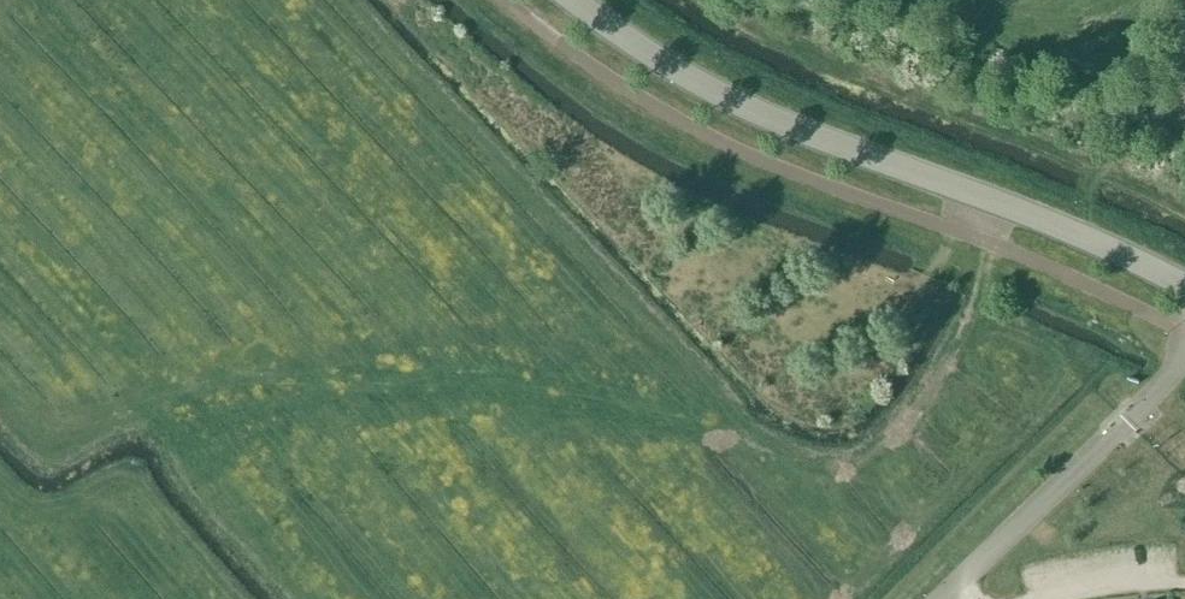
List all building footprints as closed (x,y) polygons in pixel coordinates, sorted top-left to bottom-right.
[(1162,122),(1166,114),(1157,110),(1153,117),(1162,122)]
